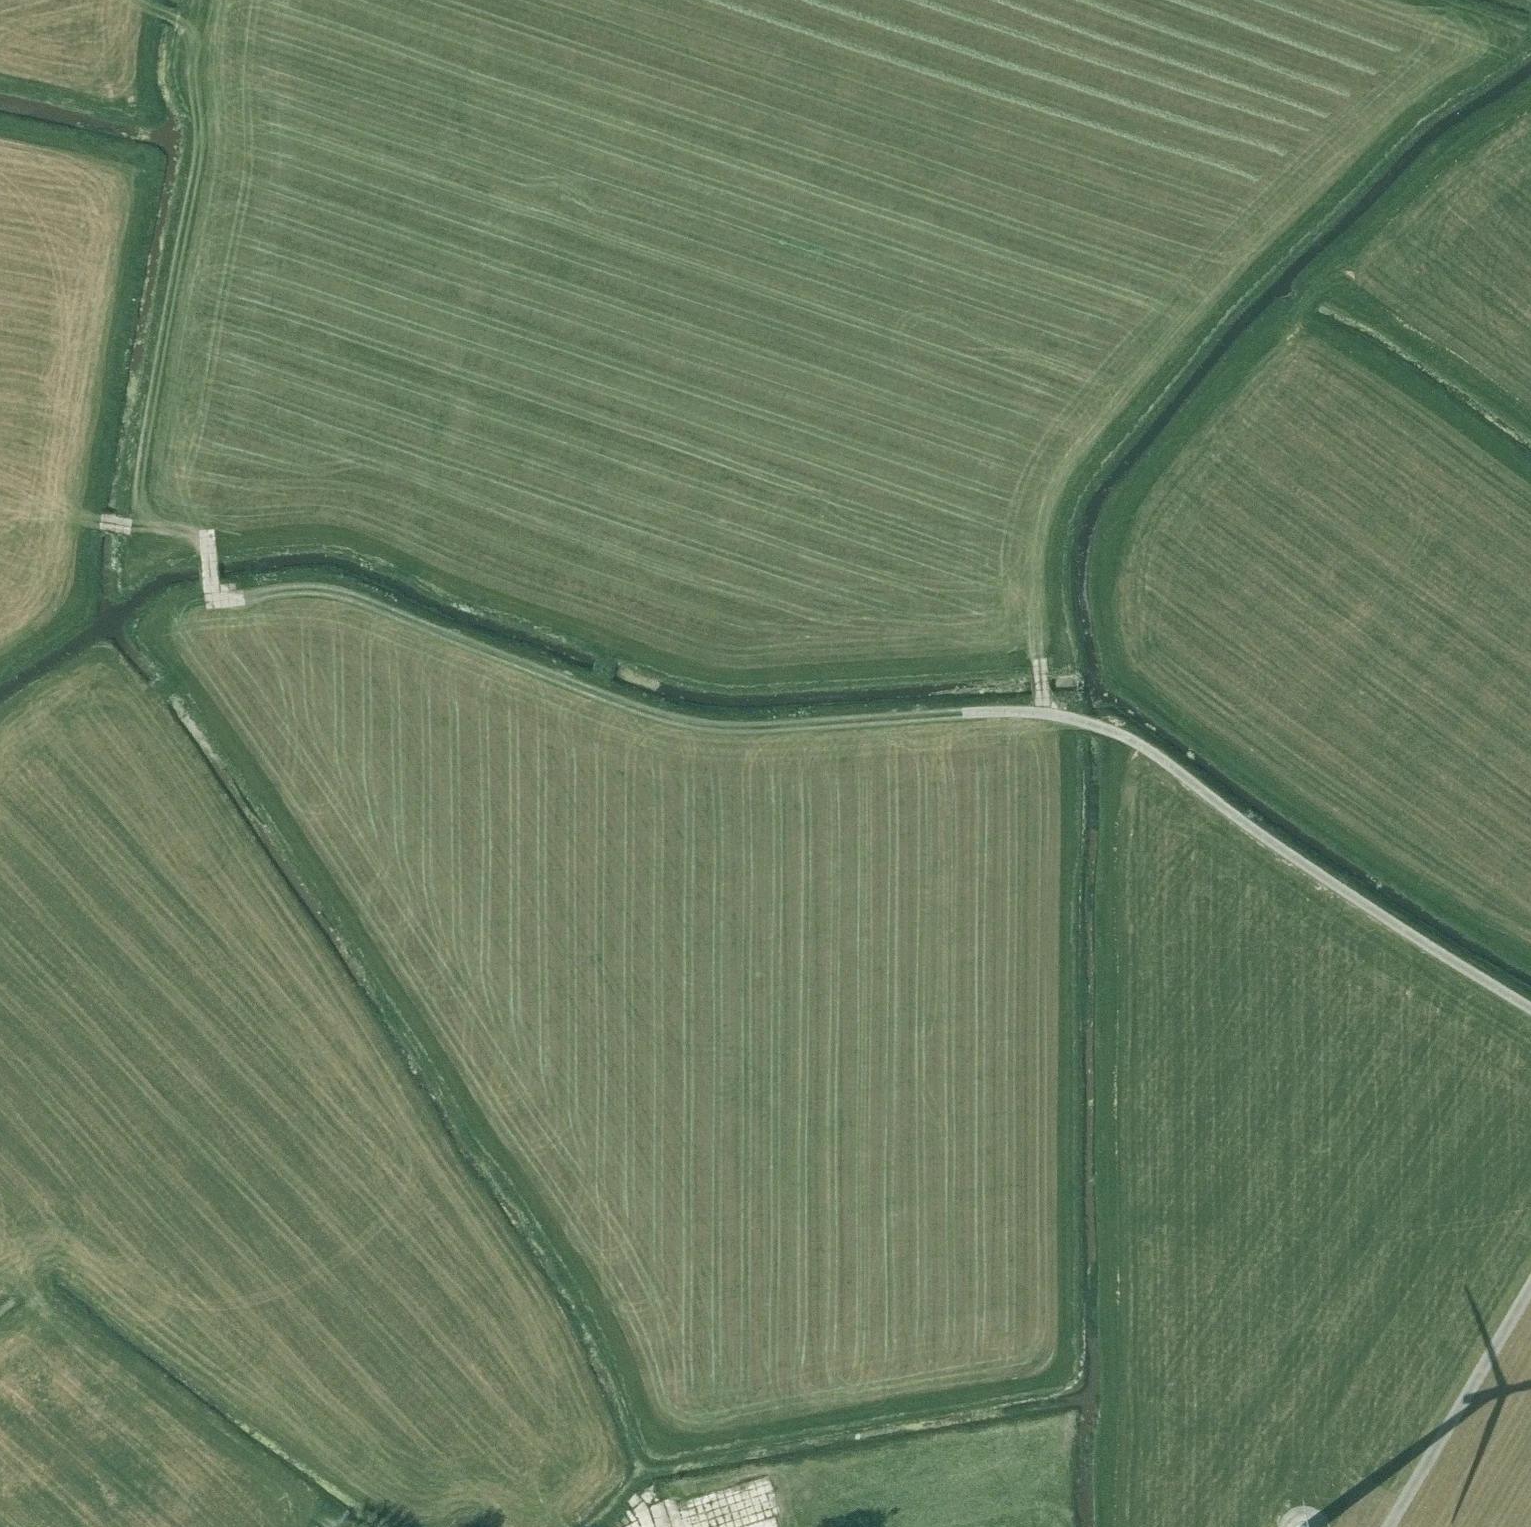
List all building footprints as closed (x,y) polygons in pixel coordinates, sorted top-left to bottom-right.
[(775,1518),(744,1526),(777,1526),(775,1518)]
